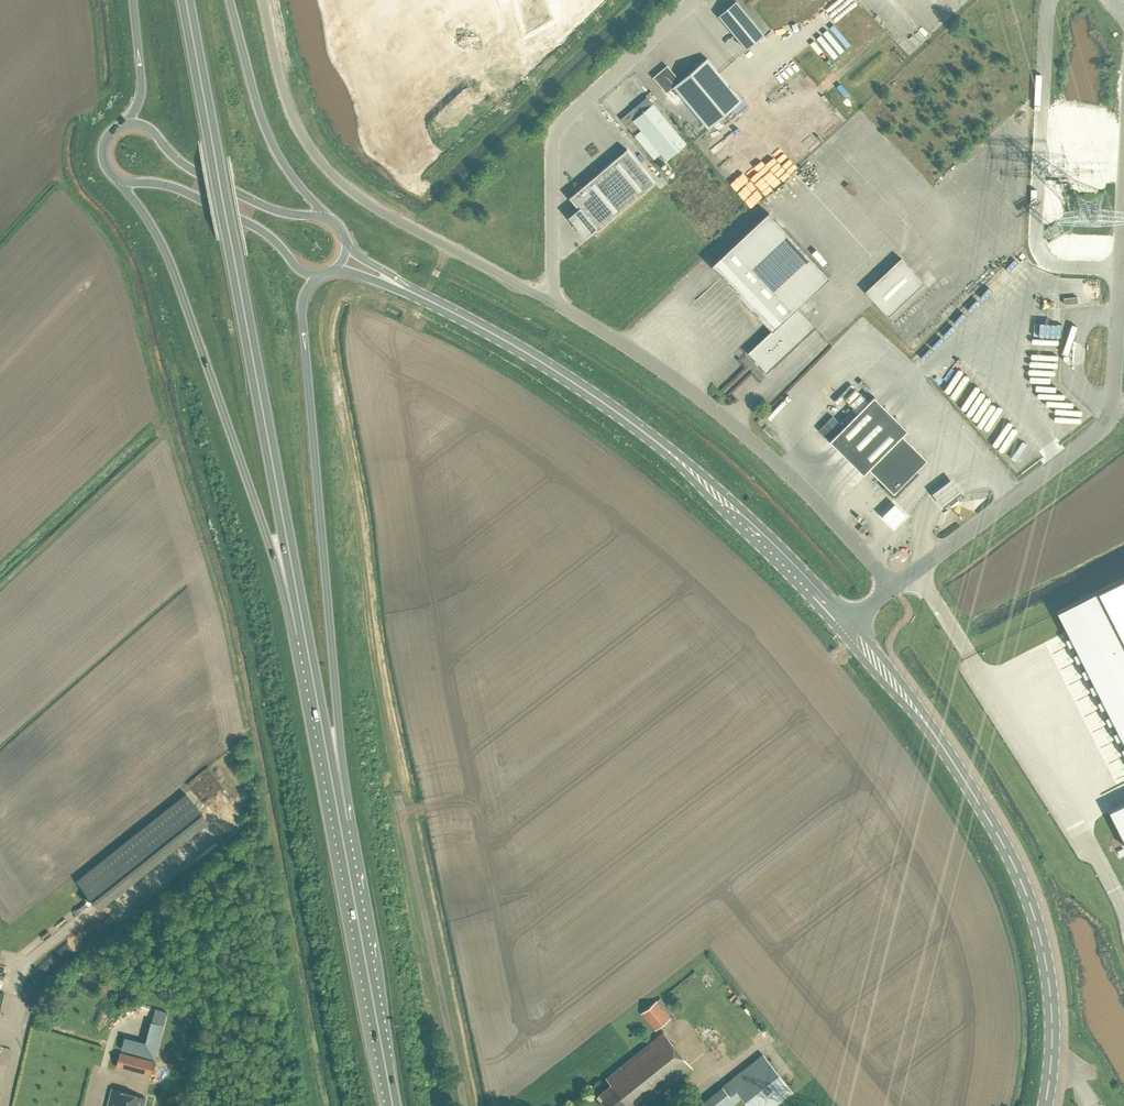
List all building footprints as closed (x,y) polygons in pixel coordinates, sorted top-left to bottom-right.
[(764,35),(736,1),(718,15),(747,50),(764,35)] [(743,100),(707,58),(680,81),(667,66),(654,77),(666,92),(673,86),(709,129),(743,100)] [(652,103),(640,114),(634,107),(621,119),(632,132),(639,127),(641,129),(634,135),(654,159),(661,153),(667,161),(687,144),(652,103)] [(627,149),(569,198),(580,210),(571,217),(586,235),(594,228),(597,231),(655,182),(627,149)] [(772,330),(748,352),(766,372),(815,327),(797,307),(829,277),(769,212),(712,265),(772,330)] [(901,258),(865,291),(888,316),(924,282),(901,258)] [(1000,285),(996,290),(1003,297),(1012,287),(1005,282),(1008,279),(1003,274),(996,281),(1000,285)] [(902,435),(908,430),(874,396),(830,441),(863,475),(869,469),(886,486),(884,487),(892,495),(894,493),(896,495),(908,483),(906,480),(914,471),(915,472),(927,460),(902,435)] [(887,515),(899,527),(912,514),(901,502),(887,515)] [(1058,612),(1067,631),(1123,742),(1123,578),(1058,612)] [(77,880),(98,906),(207,819),(186,792),(77,880)] [(1109,811),(1123,840),(1123,804),(1109,811)] [(243,811),(233,819),(240,828),(250,820),(243,811)] [(641,1013),(655,1030),(671,1018),(657,1000),(641,1013)] [(605,1102),(604,1105),(603,1105),(638,1105),(643,1103),(644,1105),(692,1067),(664,1031),(606,1077),(611,1084),(598,1094),(605,1102)] [(132,1049),(127,1069),(151,1075),(156,1055),(132,1049)] [(765,1056),(702,1105),(731,1105),(742,1097),(749,1105),(774,1105),(793,1091),(765,1056)] [(146,1097),(112,1088),(107,1105),(144,1105),(146,1097)]
